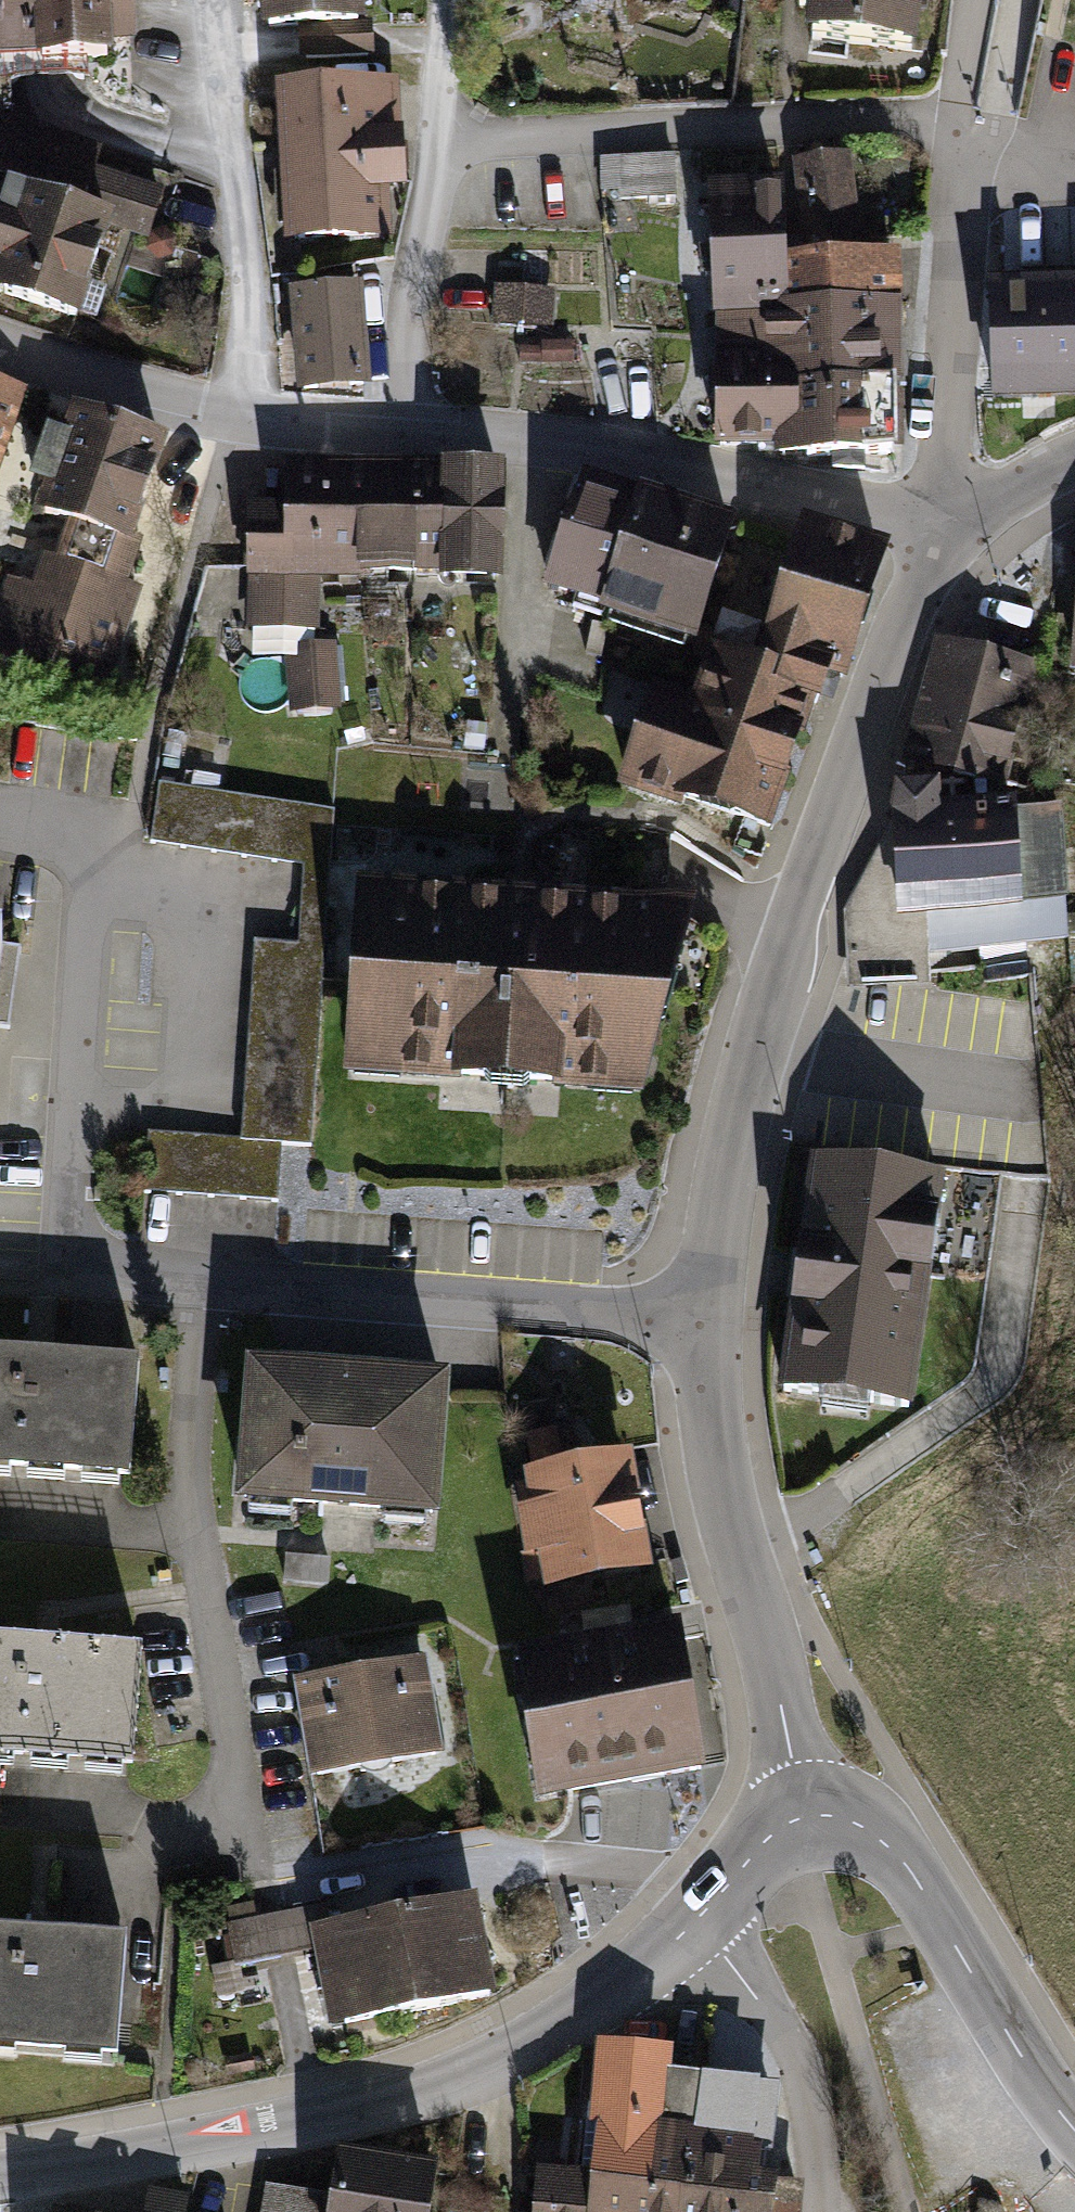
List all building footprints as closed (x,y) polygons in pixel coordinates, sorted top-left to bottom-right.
[(36,59),(36,71),(115,67),(114,48),(139,47),(137,0),(0,0),(0,60),(36,59)] [(266,35),(300,34),(370,30),(368,0),(241,0),(241,10),(264,8),(266,35)] [(801,17),(816,18),(812,50),(927,63),(934,0),(803,0),(801,17)] [(370,30),(300,34),(301,59),(375,55),(374,30),(370,30)] [(400,82),(278,89),(287,248),(391,242),(388,191),(407,190),(400,82)] [(13,184),(10,193),(115,225),(151,237),(166,191),(95,170),(101,150),(0,119),(0,180),(13,184)] [(678,156),(599,159),(600,193),(620,192),(620,200),(680,198),(678,156)] [(806,258),(779,258),(781,310),(893,308),(894,257),(866,257),(852,157),(793,165),(806,258)] [(10,193),(0,225),(0,270),(2,271),(0,277),(0,302),(82,328),(115,225),(10,193)] [(777,193),(712,195),(718,325),(781,324),(781,310),(779,258),(777,193)] [(555,292),(495,287),(492,328),(552,332),(555,292)] [(362,289),(289,295),(298,399),(371,393),(362,289)] [(992,294),(995,401),(1074,399),(1074,291),(992,294)] [(753,363),(807,395),(893,396),(893,308),(781,310),(781,324),(718,325),(719,364),(753,363)] [(573,344),(542,344),(542,348),(520,348),(520,365),(573,365),(573,344)] [(807,421),(807,395),(753,363),(719,364),(721,447),(780,446),(807,421)] [(27,396),(0,387),(0,479),(27,396)] [(893,396),(807,395),(807,421),(780,446),(780,459),(835,459),(835,465),(870,465),(870,454),(893,454),(893,396)] [(0,600),(0,660),(111,696),(145,592),(131,587),(147,541),(141,539),(171,448),(74,416),(65,443),(49,437),(32,489),(47,494),(37,522),(70,533),(59,566),(46,562),(36,592),(6,582),(0,600)] [(318,585),(319,471),(288,471),(289,509),(248,509),(248,632),(319,632),(318,585)] [(360,580),(361,472),(319,471),(318,585),(360,585),(360,580)] [(443,580),(444,479),(444,471),(361,471),(361,472),(360,580),(443,580)] [(503,480),(444,479),(443,580),(443,594),(501,595),(503,480)] [(608,612),(644,501),(584,482),(548,593),(608,612)] [(608,612),(605,621),(692,649),(731,529),(644,501),(608,612)] [(657,693),(628,781),(763,825),(801,710),(808,712),(825,661),(839,666),(876,551),(804,527),(757,668),(715,654),(697,706),(657,693)] [(1037,670),(935,642),(901,765),(907,766),(1003,793),(1037,670)] [(334,647),(287,651),(292,715),(339,711),(334,647)] [(488,726),(467,724),(465,752),(487,753),(488,726)] [(899,796),(890,796),(886,836),(843,915),(849,990),(928,991),(926,962),(1066,959),(1061,813),(1003,812),(1003,793),(907,766),(899,796)] [(255,946),(252,1046),(314,1050),(335,813),(160,787),(152,843),(304,869),(297,947),(255,946)] [(361,886),(346,1084),(455,1092),(457,1097),(569,1105),(569,1099),(648,1106),(705,909),(361,886)] [(245,1141),(150,1135),(145,1193),(278,1203),(282,1148),(307,1150),(314,1050),(252,1046),(245,1141)] [(939,1169),(807,1151),(776,1382),(908,1399),(939,1169)] [(0,1339),(0,1460),(130,1470),(139,1349),(41,1342),(0,1339)] [(450,1365),(247,1350),(236,1492),(341,1500),(440,1507),(450,1365)] [(633,1447),(526,1466),(532,1500),(517,1503),(526,1551),(541,1549),(547,1583),(655,1563),(633,1447)] [(329,1554),(287,1550),(284,1584),(326,1588),(329,1554)] [(582,1612),(586,1633),(634,1625),(630,1603),(582,1612)] [(586,1633),(515,1646),(542,1794),(710,1764),(684,1616),(634,1625),(586,1633)] [(0,1631),(0,1749),(134,1759),(143,1641),(46,1634),(0,1631)] [(426,1653),(293,1677),(310,1773),(443,1749),(426,1653)] [(476,1891),(311,1925),(316,1947),(331,2021),(496,1988),(476,1891)] [(227,1905),(230,1920),(257,1915),(254,1901),(227,1905)] [(236,1963),(316,1947),(311,1925),(307,1905),(257,1915),(230,1920),(227,1921),(236,1963)] [(0,1921),(0,2042),(117,2051),(127,1931),(0,1921)] [(241,1993),(236,1963),(213,1968),(218,1997),(241,1993)] [(670,2043),(599,2035),(590,2121),(597,2122),(591,2174),(655,2181),(667,2070),(670,2043)] [(667,2070),(655,2181),(591,2174),(588,2211),(688,2211),(695,2145),(700,2073),(667,2070)] [(781,2080),(700,2073),(695,2145),(763,2152),(775,2153),(781,2080)] [(343,2145),(335,2192),(269,2182),(264,2211),(433,2211),(442,2160),(343,2145)] [(763,2152),(695,2145),(688,2211),(726,2211),(728,2191),(759,2194),(762,2168),(763,2152)] [(762,2168),(759,2194),(728,2191),(726,2211),(793,2211),(796,2181),(778,2179),(779,2170),(762,2168)] [(591,2174),(541,2169),(536,2211),(588,2211),(591,2174)] [(187,2196),(148,2188),(145,2201),(143,2211),(183,2211),(187,2196)] [(55,2202),(53,2211),(99,2211),(55,2202)]
